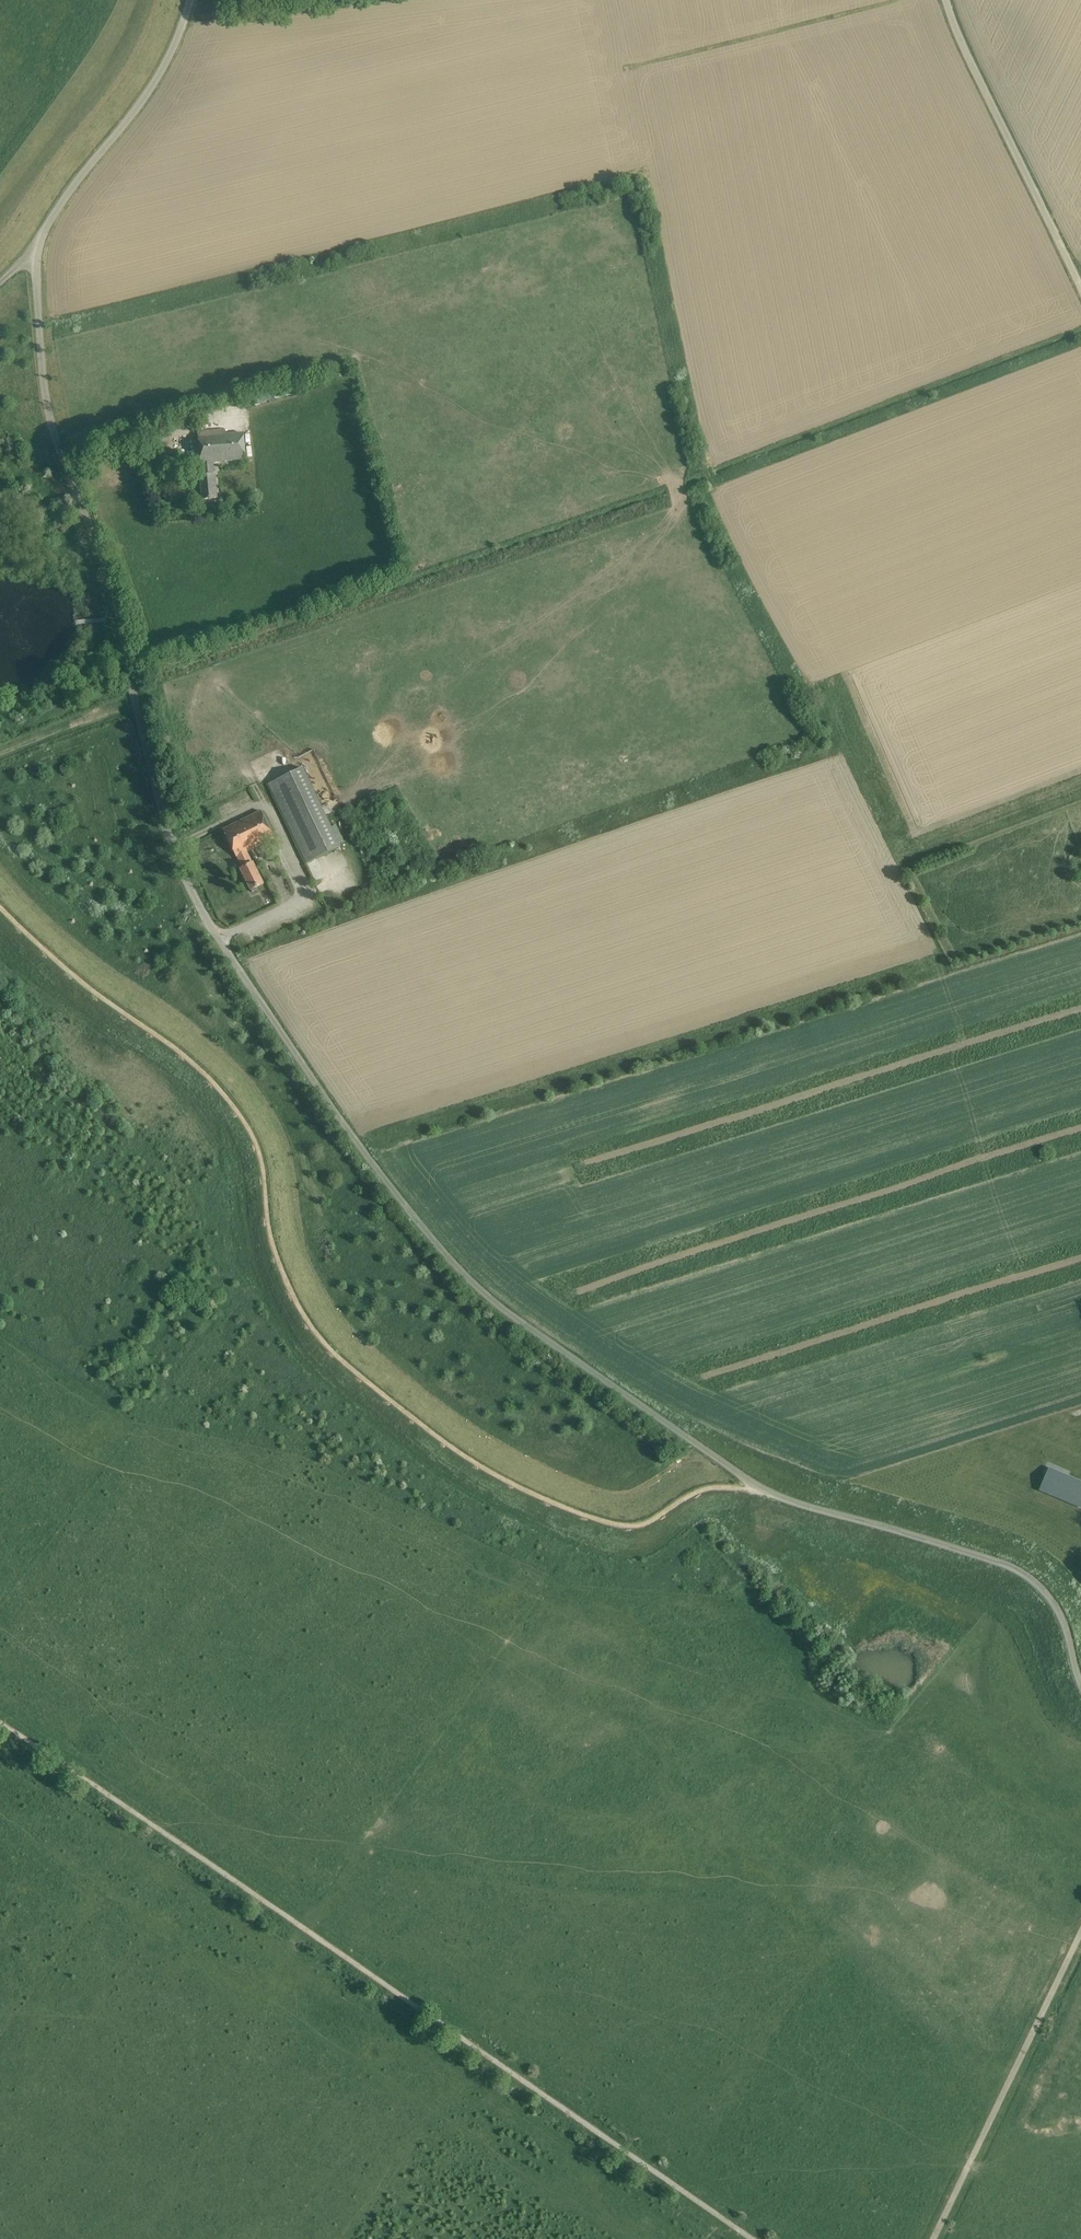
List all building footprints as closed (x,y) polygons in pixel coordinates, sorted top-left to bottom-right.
[(226,435),(225,429),(209,431),(198,432),(201,464),(202,464),(204,477),(201,477),(203,500),(217,498),(215,476),(214,476),(213,463),(246,459),(244,433),(226,435)] [(340,847),(303,767),(269,783),(307,863),(340,847)] [(233,825),(223,830),(236,857),(238,857),(243,868),(241,870),(251,890),(252,892),(257,890),(256,888),(261,885),(264,883),(254,863),(248,851),(256,847),(275,838),(261,811),(233,825)] [(1068,1475),(1064,1485),(1045,1477),(1039,1491),(1071,1504),(1074,1496),(1080,1498),(1080,1481),(1068,1475)]
